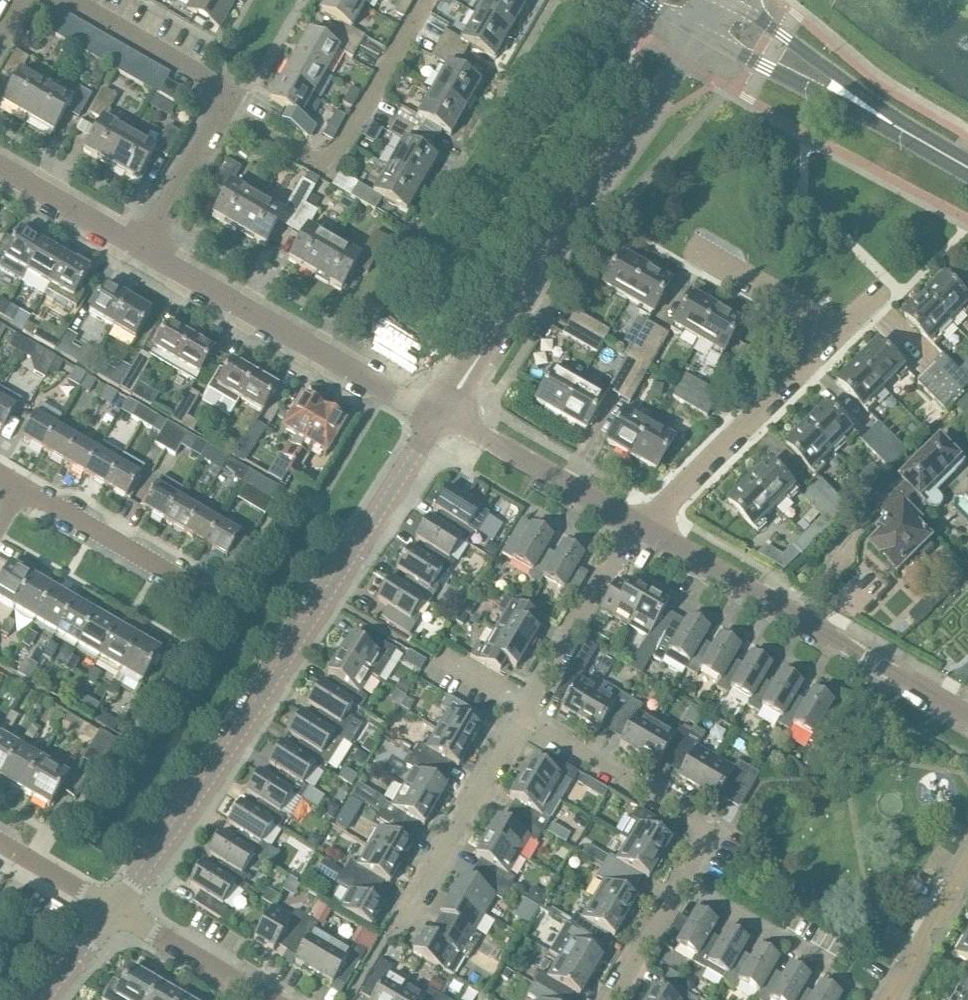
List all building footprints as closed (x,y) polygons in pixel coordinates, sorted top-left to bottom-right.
[(185,9),(219,29),(236,0),(190,0),(185,9)] [(358,49),(365,37),(352,30),(364,8),(350,0),(328,0),(321,13),(339,23),(333,35),(358,49)] [(364,8),(369,0),(350,0),(364,8)] [(403,19),(411,5),(402,0),(401,0),(394,14),(403,19)] [(508,35),(524,8),(509,0),(484,0),(475,16),(508,35)] [(42,28),(52,34),(64,13),(54,8),(48,18),(42,28)] [(36,12),(31,22),(42,28),(48,18),(36,12)] [(63,40),(74,19),(64,13),(52,34),(63,40)] [(508,35),(475,16),(460,40),(445,32),(437,45),(462,59),(470,47),(494,60),(508,35)] [(74,46),(85,26),(74,19),(63,40),(74,46)] [(84,52),(96,31),(85,26),(74,46),(84,52)] [(95,58),(106,38),(96,31),(84,52),(95,58)] [(295,57),(326,75),(339,52),(352,59),(358,49),(333,35),(327,44),(308,34),(295,57)] [(105,64),(117,43),(106,38),(95,58),(105,64)] [(115,70),(127,49),(117,43),(105,64),(115,70)] [(431,92),(465,111),(480,84),(456,70),(462,59),(437,45),(430,57),(446,66),(431,92)] [(127,77),(139,56),(127,49),(115,70),(127,77)] [(26,119),(45,85),(22,71),(29,59),(15,51),(2,75),(14,82),(1,105),(26,119)] [(137,83),(149,62),(139,56),(127,77),(137,83)] [(282,80),(313,97),(326,75),(295,57),(282,80)] [(149,62),(137,83),(148,89),(160,68),(149,62)] [(166,82),(169,77),(171,74),(160,68),(148,89),(159,95),(166,82)] [(97,70),(92,81),(99,85),(104,74),(97,70)] [(313,97),(282,80),(269,102),(288,113),(282,124),(309,140),(316,128),(301,119),(313,97)] [(183,92),(166,82),(159,95),(158,96),(175,106),(183,92)] [(45,85),(26,119),(53,134),(66,112),(78,119),(92,95),(79,88),(71,100),(45,85)] [(351,88),(342,103),(351,108),(360,94),(351,88)] [(110,168),(130,134),(116,126),(120,118),(109,111),(117,97),(104,90),(90,114),(102,121),(84,153),(110,168)] [(391,94),(388,92),(385,93),(383,96),(384,99),(387,101),(391,100),(392,97),(391,94)] [(465,111),(431,92),(417,116),(401,108),(394,121),(418,135),(425,123),(450,137),(465,111)] [(155,97),(149,107),(160,113),(165,102),(155,97)] [(339,129),(346,117),(336,111),(329,124),(339,129)] [(418,135),(394,121),(387,133),(402,142),(387,168),(421,188),(436,161),(411,147),(418,135)] [(130,134),(110,168),(136,182),(154,151),(166,158),(181,134),(167,126),(155,148),(130,134)] [(237,232),(257,198),(232,184),(241,169),(228,161),(214,186),(226,193),(212,217),(237,232)] [(358,185),(351,198),(375,211),(382,199),(406,213),(421,188),(387,168),(373,193),(358,185)] [(320,201),(311,196),(305,205),(314,210),(320,201)] [(278,223),(290,229),(304,205),(292,198),(283,213),(257,198),(237,232),(264,247),(278,223)] [(314,276),(334,242),(308,228),(317,212),(314,210),(305,205),(304,205),(290,229),(302,237),(288,261),(314,276)] [(334,242),(314,276),(341,291),(355,267),(367,274),(387,239),(374,231),(359,257),(334,242)] [(43,245),(20,232),(4,259),(3,260),(0,266),(0,270),(21,282),(26,274),(43,245)] [(46,292),(66,259),(43,245),(26,274),(48,287),(46,292)] [(626,302),(645,269),(620,255),(599,291),(610,297),(612,294),(626,302)] [(46,292),(44,296),(69,310),(72,310),(73,308),(75,309),(84,295),(78,291),(89,273),(66,259),(46,292)] [(645,269),(626,302),(640,310),(638,313),(649,320),(670,284),(645,269)] [(951,326),(964,313),(967,315),(967,314),(967,300),(946,278),(924,299),(951,326)] [(112,329),(128,300),(105,287),(88,315),(112,329)] [(697,343),(715,310),(691,295),(670,332),(680,337),(682,334),(697,343)] [(951,326),(924,299),(905,318),(935,347),(943,339),(940,336),(951,326)] [(128,300),(112,329),(134,342),(151,314),(128,300)] [(8,305),(1,317),(12,323),(19,311),(8,305)] [(715,310),(697,343),(711,351),(709,354),(720,360),(740,324),(715,310)] [(568,324),(603,344),(609,332),(575,313),(568,324)] [(59,321),(54,330),(43,324),(39,331),(27,324),(23,332),(28,336),(34,339),(34,340),(55,352),(67,332),(70,327),(65,325),(59,321)] [(637,364),(657,329),(646,323),(627,357),(637,364)] [(603,344),(568,324),(562,335),(596,355),(603,344)] [(149,357),(152,359),(172,371),(191,339),(167,325),(149,357)] [(657,329),(637,364),(649,370),(668,336),(657,329)] [(76,364),(83,353),(72,347),(77,338),(67,332),(55,352),(76,364)] [(20,354),(28,341),(17,334),(9,347),(20,354)] [(191,339),(172,371),(194,384),(213,352),(191,339)] [(28,341),(20,354),(30,359),(37,346),(28,341)] [(858,365),(885,391),(897,379),(900,382),(909,373),(880,343),(858,365)] [(46,352),(34,373),(44,379),(49,371),(56,358),(46,352)] [(131,396),(152,359),(149,357),(141,352),(130,369),(130,370),(119,389),(131,396)] [(935,364),(963,393),(963,392),(967,387),(967,380),(944,355),(935,364)] [(618,398),(637,364),(627,357),(607,391),(618,398)] [(103,366),(97,377),(119,389),(130,370),(130,369),(120,363),(114,372),(103,366)] [(239,402),(254,376),(231,363),(225,373),(219,370),(203,398),(231,415),(238,402),(239,402)] [(649,370),(637,364),(618,398),(629,404),(649,370)] [(966,395),(965,395),(963,392),(963,393),(935,364),(926,373),(957,404),(966,395)] [(885,391),(858,365),(839,384),(868,413),(877,404),(874,402),(885,391)] [(560,417),(579,385),(565,377),(567,373),(556,367),(535,403),(560,417)] [(75,369),(68,382),(79,388),(87,375),(75,369)] [(948,413),(957,404),(926,373),(917,382),(948,413)] [(87,375),(79,388),(89,394),(97,381),(87,375)] [(254,376),(239,402),(262,415),(276,389),(254,376)] [(678,387),(713,407),(720,396),(685,376),(678,387)] [(579,385),(560,417),(585,432),(606,395),(595,389),(593,393),(579,385)] [(111,406),(118,394),(106,387),(99,400),(111,406)] [(713,407),(678,387),(672,398),(707,418),(713,407)] [(2,432),(21,401),(0,389),(0,431),(2,432)] [(188,389),(170,420),(182,426),(187,418),(200,396),(188,389)] [(956,407),(966,417),(967,414),(967,395),(956,407)] [(301,399),(282,432),(299,443),(298,445),(294,443),(292,446),(290,445),(283,457),(282,458),(293,464),(323,412),(315,407),(315,402),(309,398),(304,400),(301,399)] [(43,451),(56,427),(61,418),(40,405),(21,438),(43,451)] [(142,425),(150,412),(138,405),(131,418),(142,425)] [(806,428),(833,454),(846,441),(848,444),(857,436),(828,406),(806,428)] [(631,458),(650,425),(635,417),(637,413),(626,407),(606,444),(631,458)] [(150,412),(142,425),(152,430),(159,417),(150,412)] [(323,412),(293,464),(301,468),(302,469),(312,450),(325,458),(344,424),(343,423),(342,418),(336,414),(331,417),(323,412)] [(182,426),(193,433),(198,424),(187,418),(182,426)] [(254,422),(234,457),(239,460),(244,463),(266,430),(261,426),(254,422)] [(165,451),(178,429),(167,423),(154,445),(165,451)] [(870,434),(898,463),(908,452),(880,424),(870,434)] [(650,425),(631,458),(655,472),(676,436),(665,430),(664,433),(650,425)] [(64,463),(77,439),(56,427),(43,451),(64,463)] [(833,454),(806,428),(787,447),(816,476),(825,467),(822,465),(833,454)] [(178,429),(165,451),(175,457),(187,435),(178,429)] [(898,463),(870,434),(862,442),(890,470),(898,463)] [(77,439),(64,463),(84,475),(98,451),(77,439)] [(208,446),(197,440),(190,453),(201,459),(208,446)] [(883,538),(872,548),(898,574),(918,555),(924,560),(935,549),(929,544),(932,542),(919,529),(923,524),(917,517),(928,506),(932,509),(933,509),(934,510),(936,510),(937,510),(939,509),(940,509),(941,508),(942,507),(943,505),(943,504),(943,502),(943,501),(942,500),(942,498),(938,494),(933,490),(962,462),(941,441),(901,480),(906,485),(880,512),(890,522),(878,533),(883,538)] [(105,487),(119,463),(123,455),(103,443),(98,451),(84,475),(105,487)] [(208,446),(201,459),(211,465),(218,452),(208,446)] [(145,467),(124,455),(119,463),(105,487),(126,499),(140,475),(145,467)] [(229,459),(221,471),(242,483),(250,471),(239,465),(229,459)] [(749,484),(775,511),(788,499),(791,501),(799,493),(769,464),(749,484)] [(271,469),(267,476),(281,484),(285,477),(271,469)] [(250,471),(242,483),(271,500),(278,487),(250,471)] [(164,522),(178,498),(183,490),(161,477),(156,486),(143,509),(164,522)] [(812,491),(843,522),(855,512),(823,480),(812,491)] [(775,511),(749,484),(730,504),(759,533),(767,524),(765,522),(775,511)] [(441,513),(435,523),(434,524),(461,540),(461,541),(466,544),(473,533),(476,535),(489,515),(481,510),(446,488),(434,508),(437,511),(441,513)] [(843,522),(812,491),(804,499),(823,518),(819,522),(830,533),(843,522)] [(185,534),(199,510),(178,498),(164,522),(185,534)] [(205,546),(219,522),(199,510),(185,534),(205,546)] [(442,571),(447,575),(458,557),(453,553),(461,541),(461,540),(434,524),(435,523),(428,519),(415,539),(431,549),(424,560),(442,571)] [(542,579),(552,561),(542,555),(552,538),(521,520),(501,554),(531,572),(528,577),(540,585),(543,579),(542,579)] [(219,522),(205,546),(227,558),(240,534),(219,522)] [(819,522),(794,547),(803,556),(830,533),(819,522)] [(493,558),(499,548),(490,542),(484,552),(493,558)] [(571,603),(585,580),(574,573),(583,556),(562,544),(552,561),(542,579),(543,579),(562,590),(559,596),(571,603)] [(424,560),(408,549),(395,569),(412,580),(406,590),(405,590),(423,601),(422,602),(428,605),(435,593),(438,590),(437,586),(434,584),(442,571),(424,560)] [(33,578),(11,565),(0,584),(0,603),(14,611),(33,578)] [(35,623),(54,591),(33,578),(14,611),(35,623)] [(405,590),(406,590),(389,580),(376,600),(393,610),(386,621),(409,636),(420,618),(415,614),(422,602),(423,601),(405,590)] [(613,587),(596,617),(607,623),(611,618),(629,628),(648,594),(629,583),(623,593),(613,587)] [(476,593),(484,597),(488,590),(480,585),(476,593)] [(54,591),(35,623),(56,636),(75,603),(54,591)] [(648,594),(629,628),(647,638),(643,645),(654,651),(668,628),(671,622),(661,616),(667,605),(648,594)] [(494,630),(527,650),(538,631),(527,625),(533,615),(505,598),(498,609),(504,612),(494,630)] [(928,598),(909,615),(916,623),(935,605),(928,598)] [(75,603),(56,636),(77,648),(96,615),(75,603)] [(98,660),(117,628),(96,615),(77,648),(98,660)] [(668,628),(654,651),(651,657),(682,675),(685,670),(698,647),(699,647),(709,630),(688,618),(678,634),(668,628)] [(8,620),(0,633),(8,637),(15,624),(8,620)] [(117,628),(98,660),(118,672),(120,673),(139,640),(117,628)] [(505,664),(510,666),(516,670),(527,650),(494,630),(493,631),(483,649),(477,645),(470,657),(475,660),(480,663),(499,674),(505,664)] [(29,632),(21,645),(29,650),(37,637),(29,632)] [(378,680),(396,652),(367,634),(361,644),(351,637),(339,656),(372,676),(378,680)] [(698,647),(685,670),(697,676),(700,671),(719,682),(719,683),(730,665),(740,648),(719,636),(709,653),(699,647),(698,647)] [(139,640),(120,673),(140,685),(159,652),(139,640)] [(50,644),(42,657),(50,662),(58,649),(50,644)] [(719,683),(719,682),(716,688),(722,691),(728,695),(731,689),(750,700),(751,701),(761,682),(762,682),(771,667),(750,654),(740,671),(730,665),(719,683)] [(372,676),(339,656),(327,675),(338,681),(332,691),(354,706),(359,710),(366,698),(361,694),(372,676)] [(71,657),(64,670),(71,674),(79,661),(71,657)] [(25,660),(17,674),(28,681),(37,667),(25,660)] [(572,665),(555,695),(565,700),(559,711),(580,723),(603,683),(602,683),(598,688),(580,678),(584,672),(572,665)] [(92,669),(85,682),(93,686),(100,673),(92,669)] [(751,701),(750,700),(747,706),(759,713),(762,708),(781,719),(782,719),(792,702),(802,685),(781,673),(772,688),(762,682),(761,682),(751,701)] [(410,686),(401,680),(395,690),(405,696),(410,686)] [(114,699),(122,685),(114,681),(106,694),(114,699)] [(615,729),(632,700),(603,683),(580,723),(598,734),(604,723),(615,729)] [(340,739),(346,728),(352,719),(346,716),(352,706),(354,706),(332,691),(319,684),(306,704),(322,714),(315,724),(334,735),(340,739)] [(833,719),(833,715),(828,712),(833,703),(812,691),(802,708),(792,702),(782,719),(781,719),(778,724),(790,731),(793,726),(812,737),(809,743),(817,748),(820,745),(823,742),(825,738),(827,735),(829,731),(831,727),(832,723),(833,719)] [(476,713),(447,696),(440,707),(446,711),(436,729),(469,749),(480,730),(470,724),(476,713)] [(405,699),(399,708),(408,713),(412,707),(410,703),(405,699)] [(638,757),(658,724),(639,713),(642,707),(632,700),(615,729),(624,735),(618,745),(638,757)] [(11,712),(3,726),(11,730),(18,717),(11,712)] [(103,713),(97,721),(114,731),(119,723),(103,713)] [(79,730),(84,723),(67,714),(60,727),(69,732),(72,726),(79,730)] [(334,735),(315,724),(300,714),(287,734),(304,745),(298,755),(315,766),(314,767),(320,770),(324,764),(327,766),(343,741),(340,739),(334,735)] [(678,728),(675,734),(658,724),(638,757),(657,768),(660,763),(663,758),(674,764),(690,735),(679,728),(678,728)] [(32,725),(24,738),(32,742),(39,729),(32,725)] [(389,726),(383,736),(393,743),(397,736),(400,732),(389,726)] [(458,768),(469,749),(436,729),(425,747),(419,744),(415,751),(413,755),(442,772),(447,762),(453,765),(458,768)] [(82,760),(97,769),(116,741),(99,731),(82,760)] [(696,791),(716,758),(698,747),(701,741),(690,735),(674,764),(683,769),(677,780),(696,791)] [(761,736),(758,741),(765,745),(769,738),(765,735),(761,736)] [(20,747),(0,736),(0,779),(1,780),(20,747)] [(376,745),(367,739),(361,749),(370,755),(376,745)] [(315,766),(298,755),(281,745),(268,765),(285,775),(278,786),(293,795),(292,795),(300,801),(308,789),(303,785),(314,767),(315,766)] [(22,792),(41,760),(20,747),(1,780),(22,792)] [(442,772),(413,755),(406,766),(412,770),(401,788),(435,808),(446,788),(435,782),(442,772)] [(532,760),(521,778),(555,798),(554,799),(560,802),(571,784),(577,773),(549,756),(543,766),(537,763),(532,760)] [(806,757),(802,762),(809,766),(813,759),(809,756),(806,757)] [(742,805),(754,783),(759,775),(738,762),(734,768),(716,758),(696,791),(716,802),(718,798),(728,804),(731,799),(742,805)] [(41,760),(22,792),(49,808),(68,776),(41,760)] [(293,795),(278,786),(258,773),(246,793),(263,804),(257,814),(274,825),(273,826),(278,829),(285,817),(280,814),(292,795),(293,795)] [(555,798),(521,778),(509,799),(520,805),(515,813),(544,830),(549,820),(544,817),(555,798)] [(360,803),(368,790),(357,784),(350,796),(360,803)] [(435,808),(401,788),(391,806),(385,803),(378,813),(407,831),(413,821),(423,827),(435,808)] [(349,798),(345,806),(357,813),(362,806),(349,798)] [(274,825),(257,814),(239,803),(226,824),(243,834),(237,844),(254,855),(253,856),(259,859),(266,848),(261,844),(272,826),(273,826),(274,825)] [(327,806),(323,813),(333,819),(339,809),(332,805),(327,806)] [(631,819),(620,838),(626,842),(626,841),(659,861),(671,842),(665,839),(660,836),(666,825),(637,808),(631,819)] [(412,834),(407,831),(378,813),(372,825),(378,828),(367,847),(400,866),(411,847),(406,844),(412,834)] [(487,837),(520,857),(530,839),(536,843),(544,830),(515,813),(508,825),(497,819),(487,837)] [(333,825),(346,833),(351,825),(338,817),(337,818),(333,825)] [(556,839),(561,830),(553,825),(548,834),(556,839)] [(254,855),(237,844),(220,834),(207,854),(224,865),(218,875),(235,885),(234,886),(240,890),(247,878),(242,875),(253,856),(254,855)] [(311,835),(306,844),(315,849),(321,840),(311,835)] [(509,876),(520,857),(487,837),(475,857),(485,863),(480,872),(509,889),(512,885),(515,879),(509,876)] [(659,861),(626,841),(626,842),(615,859),(609,856),(603,867),(632,884),(638,874),(648,880),(659,861)] [(400,866),(367,847),(356,865),(350,861),(344,872),(373,889),(378,879),(389,885),(400,866)] [(221,920),(228,908),(223,905),(227,899),(234,886),(235,885),(218,875),(201,864),(188,885),(205,895),(198,906),(221,920)] [(337,885),(337,883),(348,890),(337,909),(369,928),(370,929),(382,909),(377,905),(375,904),(367,899),(373,889),(344,872),(334,867),(327,879),(337,885)] [(591,900),(625,920),(636,900),(626,894),(632,884),(603,867),(596,878),(602,881),(591,900)] [(452,896),(486,916),(496,898),(502,901),(509,890),(509,889),(480,872),(474,884),(463,877),(452,896)] [(486,916),(452,896),(441,916),(435,926),(474,949),(481,938),(475,934),(486,916)] [(581,918),(575,914),(571,921),(568,925),(571,927),(578,931),(598,943),(603,933),(608,936),(614,939),(625,920),(591,900),(581,918)] [(327,909),(316,902),(307,918),(318,925),(327,909)] [(290,947),(307,918),(295,911),(292,917),(273,906),(253,940),(274,951),(280,941),(290,947)] [(697,958),(707,940),(717,924),(696,911),(686,928),(675,921),(661,945),(673,952),(677,946),(695,957),(697,958)] [(561,915),(558,920),(566,924),(568,925),(571,921),(561,915)] [(315,931),(318,925),(307,918),(290,947),(300,953),(294,963),(314,975),(334,942),(315,931)] [(474,949),(445,932),(435,926),(429,936),(424,933),(412,953),(429,963),(446,973),(454,977),(465,958),(468,960),(474,949)] [(571,927),(564,938),(559,935),(549,954),(557,959),(590,978),(602,959),(596,956),(592,953),(598,943),(578,931),(571,927)] [(364,928),(354,946),(357,948),(366,953),(367,954),(378,936),(367,930),(364,928)] [(695,957),(692,963),(698,966),(700,967),(704,970),(723,981),(727,975),(728,976),(738,958),(741,953),(748,942),(727,930),(720,941),(717,946),(707,940),(697,958),(695,957)] [(958,957),(967,963),(967,939),(958,957)] [(366,953),(357,948),(354,946),(350,952),(334,942),(314,975),(332,986),(338,976),(349,982),(366,953)] [(728,976),(727,975),(723,981),(735,988),(739,982),(758,994),(759,994),(769,976),(779,960),(758,948),(748,964),(738,958),(728,976)] [(574,994),(579,997),(590,978),(557,959),(546,976),(540,973),(533,985),(560,999),(564,999),(569,991),(574,994)] [(380,964),(364,991),(374,997),(372,999),(397,999),(406,985),(389,975),(392,969),(381,962),(380,964)] [(758,994),(754,999),(756,999),(797,999),(800,995),(810,978),(789,966),(779,982),(769,976),(759,994),(758,994)] [(503,968),(498,977),(507,982),(512,974),(503,968)] [(158,986),(131,970),(121,987),(113,982),(102,999),(150,999),(158,986)] [(669,971),(664,979),(676,985),(680,977),(669,971)] [(434,977),(427,989),(439,995),(445,984),(434,977)] [(685,980),(682,984),(683,990),(687,992),(690,992),(693,988),(692,982),(688,980),(685,980)] [(965,983),(955,999),(967,999),(967,985),(965,983)] [(670,984),(664,995),(654,988),(647,999),(697,999),(670,984)] [(841,996),(820,984),(811,999),(839,999),(841,996)] [(439,996),(428,990),(424,996),(406,985),(397,999),(437,999),(439,996)] [(533,985),(527,995),(535,999),(560,999),(533,985)] [(182,999),(158,986),(150,999),(182,999)]
